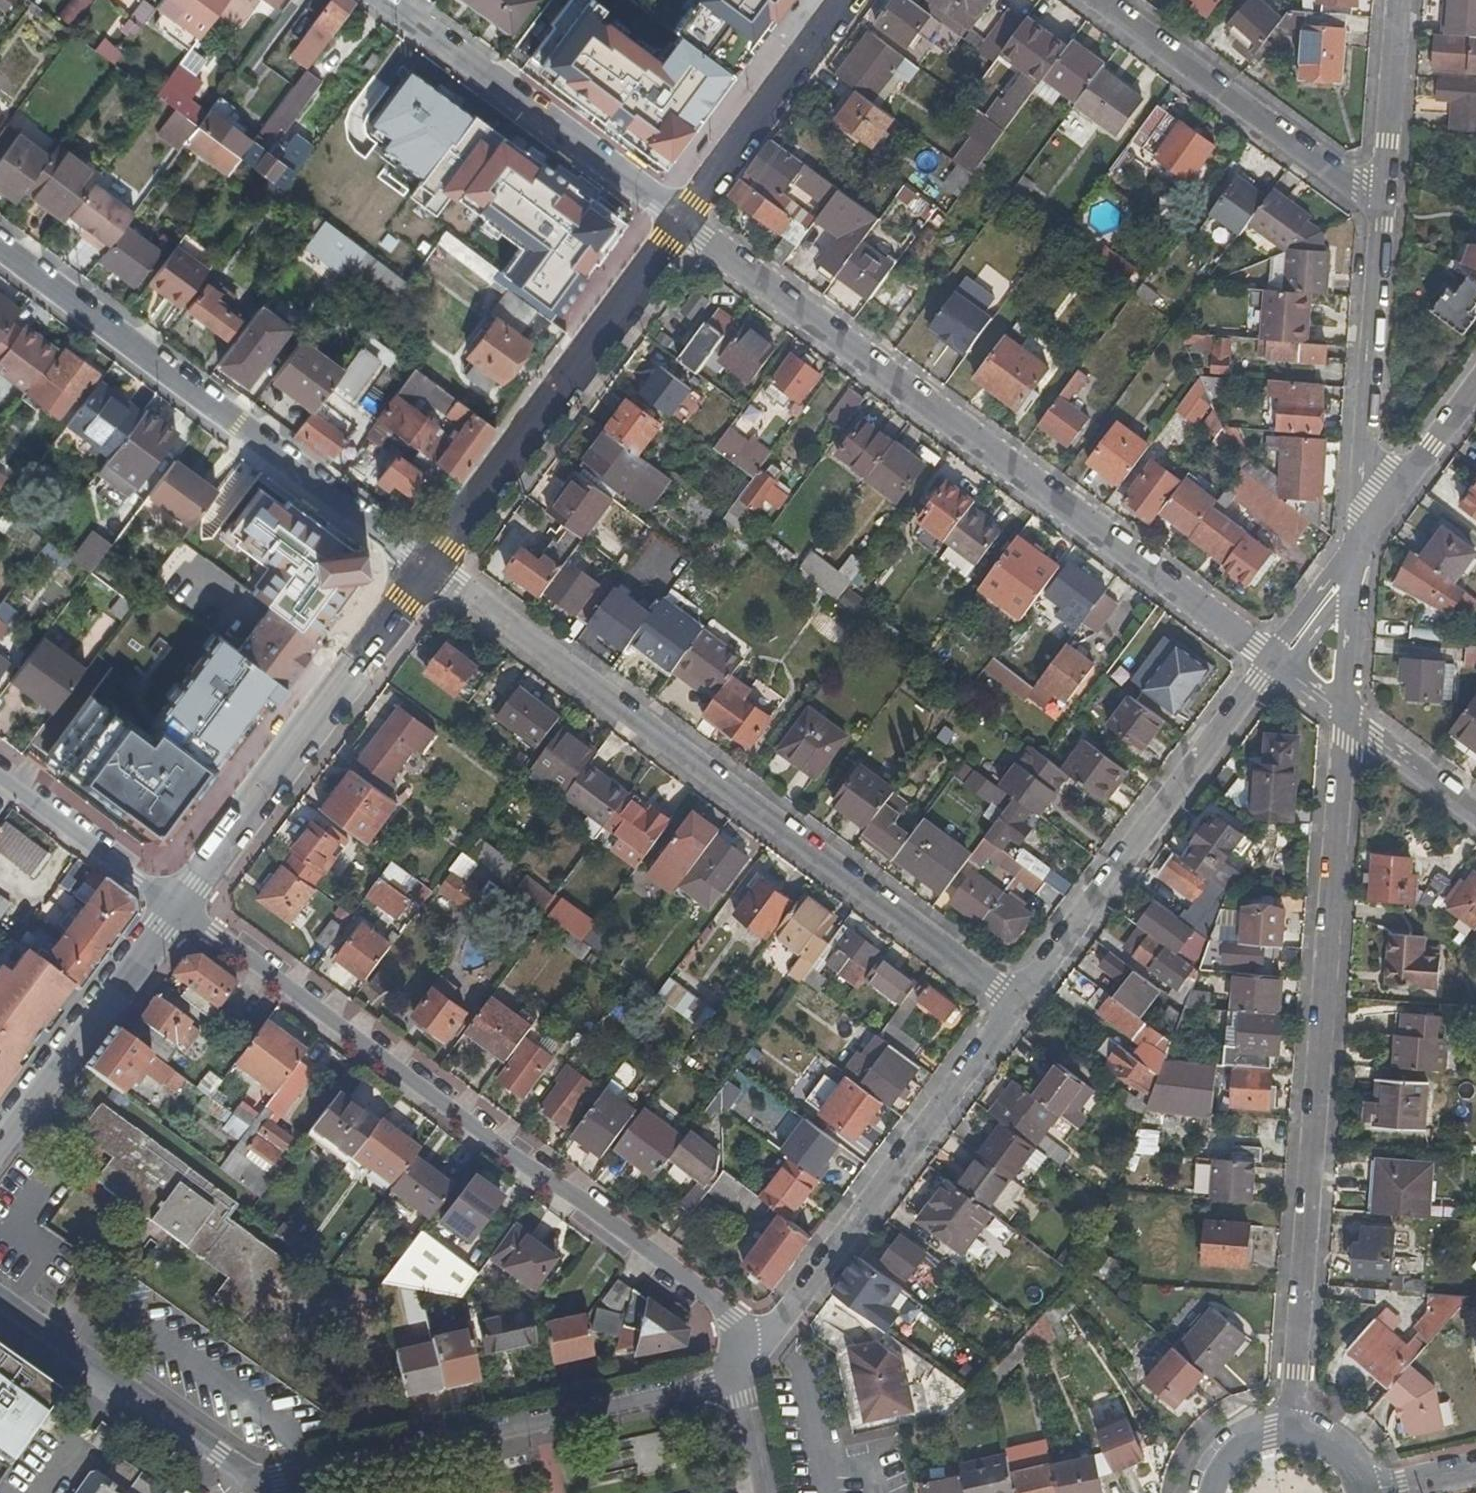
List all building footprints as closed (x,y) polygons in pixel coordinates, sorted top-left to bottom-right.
[(4,11),(13,0),(0,0),(0,8),(4,11)] [(74,28),(94,0),(67,0),(56,15),(74,28)] [(155,10),(195,40),(207,24),(217,11),(225,0),(162,0),(155,10)] [(217,11),(236,25),(254,0),(253,0),(225,0),(217,11)] [(289,1),(299,9),(305,0),(290,0),(289,1)] [(346,0),(332,0),(291,55),(305,66),(351,4),(346,0)] [(510,28),(531,0),(473,0),(510,28)] [(689,7),(673,28),(734,74),(750,53),(746,50),(763,28),(767,31),(790,0),(694,0),(689,7)] [(894,0),(892,0),(869,30),(902,54),(925,23),(894,0)] [(924,3),(967,32),(989,0),(927,0),(924,3)] [(1043,0),(1040,0),(1028,17),(1037,23),(1050,5),(1043,0)] [(1197,12),(1193,16),(1205,25),(1223,0),(1180,0),(1197,12)] [(1312,10),(1320,10),(1319,20),(1344,22),(1348,22),(1349,13),(1354,13),(1355,0),(1313,0),(1312,10)] [(1442,41),(1472,44),(1475,44),(1475,0),(1446,0),(1442,41)] [(1218,37),(1248,61),(1261,45),(1259,44),(1271,29),(1243,6),(1218,37)] [(1319,20),(1284,17),(1273,32),(1302,35),(1298,86),(1339,89),(1344,22),(1319,20)] [(1038,73),(1045,78),(1061,57),(1029,32),(1012,54),(1038,73)] [(94,51),(113,65),(124,51),(104,37),(94,51)] [(987,37),(981,55),(1000,61),(1006,43),(987,37)] [(899,65),(864,40),(832,84),(852,98),(867,109),(890,79),(899,65)] [(1442,41),(1437,40),(1434,76),(1468,80),(1472,44),(1442,41)] [(1058,99),(1072,109),(1091,84),(1095,78),(1098,74),(1066,50),(1061,57),(1045,78),(1039,85),(1058,99)] [(184,56),(177,65),(193,77),(200,68),(184,56)] [(177,65),(154,96),(156,98),(196,127),(203,118),(185,105),(202,83),(193,77),(177,65)] [(916,78),(899,65),(890,79),(907,91),(916,78)] [(306,70),(268,120),(277,127),(282,131),(320,80),(306,70)] [(537,302),(553,315),(618,234),(624,226),(616,220),(593,202),(600,193),(580,178),(572,188),(524,152),(523,153),(475,116),(473,119),(411,72),(371,124),(390,138),(382,148),(429,184),(415,202),(434,216),(449,196),(455,201),(462,192),(472,200),(467,207),(483,219),(482,221),(519,249),(514,256),(520,261),(507,279),(537,302)] [(1039,85),(1045,78),(1038,73),(1028,87),(1019,81),(1000,106),(1015,118),(1028,101),(1039,85)] [(1095,78),(1091,84),(1117,103),(1119,100),(1121,97),(1095,78)] [(1117,103),(1091,84),(1072,109),(1069,113),(1109,143),(1134,111),(1119,100),(1117,103)] [(1058,99),(1039,85),(1028,101),(1046,114),(1058,99)] [(1445,137),(1475,138),(1475,93),(1434,90),(1433,109),(1447,110),(1445,137)] [(219,96),(209,110),(222,120),(232,106),(219,96)] [(867,109),(852,98),(831,126),(869,154),(889,126),(867,109)] [(203,118),(196,127),(238,158),(250,141),(222,120),(209,110),(203,118)] [(1153,114),(1135,138),(1145,145),(1162,121),(1153,114)] [(268,120),(251,143),(260,149),(277,127),(268,120)] [(954,174),(966,183),(969,179),(999,139),(973,120),(959,138),(967,144),(948,169),(954,174)] [(1145,145),(1157,154),(1174,130),(1162,121),(1145,145)] [(238,158),(196,127),(184,144),(227,176),(239,159),(238,158)] [(0,132),(0,197),(11,206),(21,193),(45,160),(2,129),(0,132)] [(1157,154),(1148,165),(1169,181),(1183,162),(1198,173),(1210,156),(1174,130),(1157,154)] [(251,143),(239,159),(267,180),(272,184),(280,189),(312,147),(293,133),(283,146),(273,139),(264,152),(260,149),(251,143)] [(1145,145),(1135,138),(1126,149),(1148,165),(1157,154),(1145,145)] [(684,145),(668,165),(677,172),(692,152),(684,145)] [(45,160),(21,193),(33,202),(36,198),(43,203),(40,206),(64,223),(67,219),(93,184),(97,178),(55,147),(45,160)] [(778,156),(766,148),(744,179),(775,202),(786,186),(797,171),(778,156)] [(1119,160),(1104,179),(1114,186),(1128,167),(1119,160)] [(1183,162),(1169,181),(1184,192),(1198,173),(1183,162)] [(288,191),(338,227),(357,201),(307,165),(288,191)] [(555,175),(572,188),(577,181),(560,168),(555,175)] [(832,196),(797,171),(786,186),(821,212),(832,196)] [(953,202),(966,183),(954,174),(940,192),(953,202)] [(775,202),(744,179),(737,188),(768,211),(775,202)] [(1017,183),(1002,204),(1014,212),(1029,192),(1017,183)] [(93,184),(67,219),(82,230),(93,238),(88,245),(102,255),(117,234),(126,222),(133,213),(93,184)] [(1206,220),(1234,242),(1241,233),(1261,207),(1232,185),(1206,220)] [(768,211),(737,188),(726,203),(779,243),(791,251),(803,236),(768,211)] [(931,211),(901,189),(891,201),(922,224),(931,211)] [(873,225),(832,196),(821,212),(858,238),(862,240),(873,225)] [(1241,233),(1281,259),(1302,231),(1306,225),(1268,198),(1261,207),(1241,233)] [(311,233),(321,220),(310,212),(301,225),(311,233)] [(858,238),(821,212),(815,219),(831,229),(828,233),(846,245),(848,242),(853,245),(858,238)] [(364,252),(321,220),(311,233),(301,246),(308,251),(311,247),(329,260),(326,265),(324,266),(343,280),(345,277),(364,252)] [(117,234),(152,260),(161,248),(126,222),(117,234)] [(93,238),(82,230),(77,237),(88,245),(93,238)] [(1454,270),(1475,277),(1475,230),(1469,249),(1462,247),(1454,270)] [(1302,231),(1281,259),(1315,261),(1316,241),(1302,231)] [(500,274),(445,233),(435,246),(497,292),(501,287),(507,279),(500,274)] [(102,255),(97,261),(133,287),(152,260),(117,234),(102,255)] [(848,242),(846,245),(843,248),(839,245),(834,252),(847,261),(856,248),(862,240),(858,238),(853,245),(848,242)] [(174,246),(144,286),(178,311),(179,309),(203,277),(208,271),(174,246)] [(311,247),(308,251),(326,265),(329,260),(311,247)] [(847,261),(831,282),(862,305),(883,277),(888,270),(856,248),(847,261)] [(847,261),(834,252),(831,249),(811,278),(826,289),(831,282),(847,261)] [(407,284),(364,252),(345,277),(388,309),(407,284)] [(520,261),(514,256),(500,274),(507,279),(520,261)] [(1281,259),(1279,299),(1299,301),(1308,302),(1323,303),(1326,261),(1315,261),(1281,259)] [(1446,267),(1440,278),(1459,290),(1455,297),(1447,292),(1429,321),(1462,343),(1475,325),(1469,321),(1475,311),(1475,277),(1454,270),(1446,267)] [(203,277),(179,309),(219,338),(240,311),(224,300),(231,291),(220,283),(217,287),(203,277)] [(883,277),(862,305),(892,327),(913,299),(905,294),(910,287),(904,283),(899,289),(883,277)] [(537,302),(507,279),(501,287),(531,310),(537,302)] [(531,310),(501,287),(497,292),(483,310),(488,314),(513,333),(531,310)] [(1137,289),(1130,298),(1145,309),(1152,300),(1137,289)] [(924,331),(960,358),(986,322),(950,295),(924,331)] [(1254,346),(1256,346),(1304,350),(1306,322),(1298,321),(1299,301),(1279,299),(1259,298),(1254,346)] [(1298,321),(1306,322),(1308,302),(1299,301),(1298,321)] [(254,309),(247,319),(255,325),(238,348),(243,351),(250,341),(267,353),(284,331),(254,309)] [(513,333),(488,314),(460,352),(476,364),(490,374),(493,377),(522,339),(513,333)] [(705,329),(722,342),(728,332),(730,331),(713,318),(705,329)] [(247,319),(212,365),(242,387),(267,353),(250,341),(243,351),(238,348),(255,325),(247,319)] [(678,366),(695,379),(701,370),(722,342),(705,329),(678,366)] [(722,342),(701,370),(712,378),(720,367),(747,387),(770,355),(739,332),(735,338),(728,332),(722,342)] [(26,394),(37,379),(52,359),(18,334),(0,357),(0,360),(20,375),(13,384),(26,394)] [(298,340),(272,375),(297,394),(293,400),(309,411),(326,387),(339,371),(298,340)] [(1043,372),(1001,341),(969,383),(1011,415),(1043,372)] [(1204,343),(1184,341),(1191,359),(1203,360),(1204,345),(1204,343)] [(1228,347),(1204,345),(1203,360),(1212,361),(1211,379),(1225,380),(1228,347)] [(1304,350),(1256,346),(1255,364),(1322,370),(1323,352),(1304,350)] [(339,371),(326,387),(344,400),(375,360),(357,347),(339,371)] [(95,380),(64,357),(44,384),(37,379),(26,394),(23,398),(55,422),(69,403),(75,407),(95,380)] [(795,367),(786,360),(769,384),(797,404),(814,381),(806,374),(795,367)] [(799,361),(795,367),(806,374),(810,369),(799,361)] [(490,374),(476,364),(468,377),(480,386),(490,374)] [(678,366),(675,365),(650,400),(669,414),(695,379),(678,366)] [(297,394),(272,375),(268,380),(293,400),(297,394)] [(1218,383),(1200,382),(1205,395),(1217,396),(1218,383)] [(1066,384),(1054,400),(1060,404),(1067,394),(1070,396),(1074,390),(1066,384)] [(380,387),(361,412),(374,421),(364,434),(385,449),(379,456),(387,462),(374,480),(384,488),(388,483),(407,497),(421,478),(405,466),(409,460),(425,472),(421,478),(444,495),(493,429),(440,390),(433,400),(446,410),(443,414),(456,423),(438,448),(428,440),(432,434),(437,438),(442,432),(380,387)] [(1285,400),(1286,388),(1272,387),(1271,400),(1285,401),(1285,400)] [(1207,407),(1200,388),(1180,415),(1194,425),(1207,407)] [(1286,388),(1285,400),(1318,403),(1319,391),(1286,388)] [(715,400),(698,389),(690,399),(708,411),(715,400)] [(95,390),(64,432),(106,463),(138,421),(95,390)] [(815,438),(829,449),(861,406),(847,396),(815,438)] [(750,419),(766,429),(778,409),(762,399),(750,419)] [(1054,400),(1032,429),(1063,452),(1085,423),(1060,404),(1054,400)] [(1285,401),(1281,439),(1317,442),(1320,403),(1318,403),(1285,400),(1285,401)] [(622,407),(600,437),(634,462),(656,431),(622,407)] [(288,439),(311,455),(314,450),(320,455),(323,450),(331,456),(344,439),(308,412),(288,439)] [(106,463),(93,482),(125,506),(172,442),(140,418),(138,421),(106,463)] [(835,463),(865,485),(891,450),(861,428),(835,463)] [(1084,468),(1116,491),(1145,452),(1113,428),(1084,468)] [(1233,434),(1220,433),(1238,473),(1259,489),(1266,478),(1251,468),(1247,468),(1233,434)] [(725,434),(710,454),(749,483),(752,480),(759,470),(744,459),(749,452),(725,434)] [(634,462),(600,437),(580,465),(623,495),(643,468),(634,462)] [(829,449),(815,438),(804,453),(819,463),(829,449)] [(1281,455),(1282,442),(1266,441),(1265,454),(1281,455)] [(1281,455),(1278,503),(1310,526),(1316,531),(1322,445),(1282,442),(1281,455)] [(891,450),(865,485),(864,486),(894,508),(921,472),(891,450)] [(719,524),(754,550),(762,539),(771,527),(754,514),(767,497),(779,506),(791,490),(776,479),(784,468),(772,460),(755,482),(752,480),(749,483),(719,524)] [(174,462),(148,497),(190,528),(200,516),(200,515),(209,503),(216,493),(174,462)] [(665,484),(643,468),(623,495),(645,511),(665,484)] [(1120,508),(1147,527),(1153,519),(1165,501),(1175,489),(1175,487),(1149,468),(1120,508)] [(1259,489),(1238,473),(1223,493),(1233,501),(1242,507),(1239,511),(1292,550),(1310,526),(1278,503),(1259,489)] [(609,503),(574,476),(564,489),(569,493),(549,520),(553,523),(580,543),(608,565),(618,551),(590,530),(609,503)] [(1175,489),(1186,497),(1196,484),(1184,476),(1175,487),(1175,489)] [(1461,509),(1475,521),(1475,488),(1461,509)] [(1175,489),(1165,501),(1199,526),(1207,515),(1200,510),(1184,499),(1186,497),(1175,489)] [(917,529),(942,547),(967,514),(971,509),(946,490),(917,529)] [(1217,501),(1213,507),(1220,513),(1223,514),(1233,501),(1223,493),(1217,501)] [(719,524),(682,496),(673,509),(710,536),(719,524)] [(1200,510),(1207,515),(1213,507),(1217,501),(1210,496),(1200,510)] [(190,528),(148,497),(139,509),(181,540),(186,534),(190,528)] [(1165,501),(1153,519),(1186,543),(1199,526),(1165,501)] [(1213,507),(1207,515),(1214,521),(1220,513),(1213,507)] [(967,514),(942,547),(941,549),(972,571),(998,537),(967,514)] [(1214,521),(1207,515),(1199,526),(1186,543),(1222,569),(1243,542),(1214,521)] [(0,518),(0,536),(2,537),(12,524),(1,517),(0,518)] [(580,543),(553,523),(542,538),(546,541),(553,546),(545,557),(538,567),(534,572),(518,560),(517,559),(504,577),(537,602),(540,599),(563,566),(580,543)] [(1445,533),(1421,565),(1452,588),(1475,556),(1445,533)] [(319,624),(362,565),(318,534),(299,560),(305,565),(282,597),(319,624)] [(69,566),(86,580),(109,550),(90,536),(69,566)] [(762,539),(754,550),(760,554),(795,580),(803,569),(762,539)] [(553,546),(546,541),(538,552),(545,557),(553,546)] [(1013,541),(975,593),(1017,625),(1056,573),(1013,541)] [(69,566),(44,548),(35,559),(60,578),(69,566)] [(1406,553),(1388,577),(1447,621),(1455,611),(1469,621),(1475,612),(1475,606),(1452,588),(1421,565),(1406,553)] [(522,555),(518,560),(534,572),(538,567),(522,555)] [(803,569),(795,580),(800,583),(836,610),(841,602),(850,590),(838,581),(810,560),(803,569)] [(838,581),(850,590),(863,572),(851,563),(838,581)] [(563,566),(540,599),(570,620),(593,588),(563,566)] [(1057,627),(1071,637),(1078,628),(1099,599),(1101,596),(1064,569),(1042,600),(1059,612),(1072,595),(1077,599),(1057,627)] [(593,588),(570,620),(587,632),(614,594),(598,582),(593,588)] [(1099,599),(1078,628),(1093,639),(1114,610),(1099,599)] [(841,602),(836,610),(850,620),(856,612),(841,602)] [(314,647),(267,612),(235,656),(282,690),(314,647)] [(647,622),(628,648),(657,669),(676,643),(647,622)] [(213,640),(208,636),(196,651),(201,656),(213,640)] [(688,652),(669,678),(668,679),(684,691),(691,682),(700,688),(714,699),(733,674),(739,666),(699,637),(688,652)] [(270,706),(282,690),(235,656),(213,640),(201,656),(174,691),(164,705),(143,733),(149,738),(143,744),(138,740),(124,730),(97,709),(86,700),(42,757),(54,766),(103,803),(116,813),(145,835),(146,835),(158,833),(159,833),(195,786),(205,772),(206,771),(200,766),(210,753),(216,758),(234,734),(244,721),(256,706),(261,699),(270,706)] [(676,643),(657,669),(669,678),(688,652),(676,643)] [(1203,674),(1165,645),(1147,669),(1184,698),(1203,674)] [(1444,648),(1443,667),(1475,669),(1475,651),(1444,648)] [(34,649),(7,685),(50,716),(64,698),(67,693),(76,681),(34,649)] [(482,678),(444,650),(423,678),(462,706),(482,678)] [(1061,651),(1034,688),(1050,699),(1064,709),(1090,673),(1061,651)] [(1050,699),(1034,688),(1031,692),(990,663),(981,675),(1023,705),(1026,701),(1041,712),(1050,699)] [(1114,663),(1099,683),(1113,693),(1128,673),(1114,663)] [(1440,670),(1401,667),(1400,685),(1407,686),(1406,704),(1437,707),(1440,670)] [(1440,670),(1437,707),(1445,707),(1448,670),(1440,670)] [(714,699),(701,717),(748,751),(769,723),(738,700),(749,686),(733,674),(714,699)] [(691,682),(684,691),(693,697),(700,688),(691,682)] [(168,687),(158,700),(164,705),(174,691),(168,687)] [(493,723),(535,753),(557,722),(516,692),(493,723)] [(1447,738),(1475,760),(1475,698),(1447,738)] [(256,706),(265,713),(270,706),(261,699),(256,706)] [(1160,728),(1126,702),(1106,729),(1140,755),(1160,728)] [(102,703),(97,709),(124,730),(129,724),(102,703)] [(397,714),(358,767),(387,788),(412,754),(418,759),(432,740),(397,714)] [(805,716),(776,757),(812,782),(841,742),(805,716)] [(244,721),(234,734),(240,739),(250,725),(244,721)] [(559,731),(524,780),(556,803),(591,755),(559,731)] [(143,733),(138,740),(143,744),(149,738),(143,733)] [(1081,746),(1059,775),(1066,780),(1101,806),(1123,777),(1081,746)] [(1251,799),(1238,816),(1253,827),(1253,824),(1290,828),(1294,747),(1275,746),(1274,764),(1267,764),(1267,768),(1263,770),(1254,770),(1251,799)] [(1041,762),(1022,747),(991,788),(1011,803),(1028,815),(1035,821),(1066,780),(1059,775),(1041,762)] [(200,766),(206,771),(216,758),(210,753),(200,766)] [(50,772),(54,766),(42,757),(38,763),(50,772)] [(358,767),(351,776),(380,797),(387,788),(358,767)] [(586,769),(562,801),(602,831),(603,828),(624,800),(626,798),(586,769)] [(830,808),(864,833),(889,799),(891,796),(857,771),(830,808)] [(205,772),(195,786),(201,791),(211,777),(205,772)] [(959,773),(950,785),(958,792),(967,779),(959,773)] [(349,775),(320,814),(365,848),(394,808),(380,797),(351,776),(349,775)] [(967,779),(958,792),(987,812),(995,818),(1004,806),(967,779)] [(864,833),(858,841),(887,862),(901,842),(887,832),(904,810),(889,799),(864,833)] [(624,800),(603,828),(645,858),(670,824),(650,809),(645,816),(624,800)] [(116,813),(103,803),(98,809),(111,819),(116,813)] [(990,831),(980,844),(997,856),(1007,842),(1016,848),(1026,835),(1017,829),(1028,815),(1011,803),(1007,808),(990,831)] [(1007,808),(1004,806),(995,818),(987,812),(979,823),(990,831),(1007,808)] [(662,865),(688,884),(721,839),(696,820),(662,865)] [(1188,844),(1174,862),(1202,882),(1211,870),(1224,853),(1234,860),(1243,847),(1209,821),(1202,830),(1200,828),(1196,832),(1192,832),(1187,839),(1188,844)] [(30,881),(46,860),(1,826),(0,827),(0,859),(30,881)] [(311,827),(279,870),(310,894),(331,865),(327,862),(338,847),(311,827)] [(918,829),(894,861),(941,896),(965,865),(966,864),(918,829)] [(158,833),(146,835),(147,842),(159,841),(158,833)] [(511,867),(478,843),(466,860),(499,883),(511,867)] [(997,856),(980,844),(966,864),(965,865),(975,873),(984,862),(999,872),(1006,862),(997,856)] [(719,845),(694,878),(723,900),(748,866),(719,845)] [(1029,853),(1016,870),(1021,873),(1040,886),(1052,869),(1029,853)] [(478,871),(459,856),(446,874),(451,878),(438,893),(469,917),(482,901),(465,888),(478,871)] [(1174,862),(1171,859),(1158,877),(1184,896),(1181,900),(1202,915),(1187,935),(1207,949),(1207,947),(1225,899),(1219,895),(1202,882),(1174,862)] [(1016,870),(1006,862),(999,872),(1014,883),(1021,873),(1016,870)] [(1369,863),(1366,910),(1407,913),(1409,886),(1404,885),(1406,866),(1369,863)] [(405,877),(389,866),(364,899),(395,922),(408,905),(402,901),(406,895),(397,888),(405,877)] [(310,894),(279,870),(254,904),(288,929),(313,896),(310,894)] [(1211,870),(1202,882),(1219,895),(1228,883),(1211,870)] [(1040,886),(1021,873),(1014,883),(1012,885),(1034,900),(1042,888),(1040,886)] [(76,993),(132,918),(129,904),(88,874),(70,899),(82,907),(72,921),(64,916),(49,937),(56,942),(46,957),(38,951),(32,960),(72,990),(76,993)] [(946,907),(978,930),(1001,900),(969,876),(946,907)] [(1184,896),(1158,877),(1155,881),(1181,900),(1184,896)] [(1408,913),(1430,914),(1447,889),(1432,879),(1408,913)] [(1472,937),(1475,932),(1475,884),(1472,881),(1445,917),(1472,937)] [(555,894),(539,916),(547,922),(569,938),(580,946),(593,928),(562,905),(574,889),(564,882),(555,894)] [(523,883),(513,897),(539,916),(555,894),(547,888),(540,896),(523,883)] [(756,884),(731,918),(764,941),(788,907),(756,884)] [(418,912),(430,896),(422,890),(411,906),(418,912)] [(799,899),(770,938),(801,961),(809,951),(830,922),(799,899)] [(1246,900),(1225,899),(1207,947),(1242,950),(1245,912),(1246,900)] [(1001,900),(978,930),(1000,946),(1010,944),(1028,920),(1001,900)] [(0,907),(0,937),(3,939),(18,920),(0,907)] [(1186,934),(1150,907),(1133,929),(1169,957),(1186,934)] [(1245,912),(1242,950),(1244,950),(1273,953),(1281,954),(1284,916),(1245,912)] [(313,945),(324,953),(338,933),(328,925),(313,945)] [(817,957),(814,961),(856,991),(863,981),(879,960),(838,929),(817,957)] [(336,965),(364,985),(389,951),(361,931),(336,965)] [(1133,960),(1146,943),(1135,934),(1121,952),(1133,960)] [(580,946),(569,938),(558,952),(577,966),(587,952),(580,946)] [(1387,941),(1383,994),(1437,997),(1439,962),(1425,961),(1426,944),(1387,941)] [(6,942),(0,950),(0,1016),(34,1041),(72,990),(32,960),(6,942)] [(1166,1001),(1183,1014),(1189,996),(1196,980),(1146,943),(1133,960),(1173,991),(1166,1001)] [(1242,950),(1207,947),(1207,949),(1200,967),(1242,971),(1244,950),(1242,950)] [(1244,950),(1242,971),(1255,972),(1254,982),(1271,983),(1273,953),(1244,950)] [(809,951),(801,961),(794,972),(802,978),(803,976),(814,961),(817,957),(809,951)] [(1107,958),(1097,971),(1126,994),(1124,997),(1127,998),(1118,1010),(1135,1022),(1155,994),(1107,958)] [(197,959),(182,961),(169,978),(186,990),(217,1014),(236,988),(197,959)] [(879,960),(863,981),(900,1008),(903,1003),(915,987),(879,960)] [(626,966),(619,975),(626,981),(636,988),(643,978),(626,966)] [(769,1015),(787,990),(765,974),(746,999),(769,1015)] [(802,978),(798,983),(814,995),(819,988),(803,976),(802,978)] [(1241,981),(1238,1018),(1241,1019),(1278,1022),(1281,984),(1271,983),(1254,982),(1241,981)] [(433,992),(413,1019),(443,1041),(463,1014),(445,1001),(452,992),(440,983),(433,992)] [(643,993),(658,1004),(666,994),(651,983),(643,993)] [(425,987),(405,1013),(413,1019),(433,992),(425,987)] [(915,987),(903,1003),(912,1009),(913,1007),(923,993),(915,987)] [(186,990),(178,1000),(209,1024),(217,1014),(186,990)] [(923,993),(913,1007),(916,1009),(943,1028),(953,1013),(924,992),(923,993)] [(1189,996),(1183,1014),(1214,1016),(1215,998),(1189,996)] [(153,998),(123,1038),(150,1058),(157,1063),(160,1065),(189,1025),(153,998)] [(900,1008),(886,1027),(897,1035),(916,1009),(913,1007),(912,1009),(903,1003),(900,1008)] [(1118,1010),(1109,1003),(1097,1018),(1131,1042),(1134,1038),(1145,1047),(1154,1036),(1135,1022),(1118,1010)] [(460,1039),(500,1069),(510,1055),(522,1039),(526,1035),(485,1005),(460,1039)] [(1154,1036),(1170,1048),(1181,1017),(1176,1013),(1165,1029),(1161,1026),(1154,1036)] [(1392,1043),(1389,1076),(1447,1080),(1448,1059),(1443,1059),(1446,1028),(1460,1029),(1461,1015),(1439,1013),(1438,1024),(1399,1021),(1397,1043),(1392,1043)] [(0,1016),(0,1076),(10,1083),(19,1071),(14,1067),(34,1041),(0,1016)] [(1214,1063),(1213,1070),(1216,1070),(1234,1072),(1258,1073),(1259,1060),(1277,1061),(1280,1022),(1278,1022),(1241,1019),(1239,1053),(1214,1051),(1214,1063)] [(886,1027),(876,1041),(887,1049),(910,1066),(920,1052),(897,1035),(886,1027)] [(233,1068),(272,1097),(274,1094),(295,1066),(301,1057),(262,1028),(235,1066),(233,1068)] [(123,1038),(112,1030),(82,1071),(119,1099),(126,1089),(134,1095),(147,1078),(144,1075),(151,1066),(146,1062),(150,1058),(123,1038)] [(522,1039),(510,1055),(515,1058),(497,1081),(521,1099),(550,1059),(522,1039)] [(1108,1063),(1117,1051),(1104,1042),(1096,1053),(1108,1063)] [(910,1066),(887,1049),(859,1087),(888,1109),(916,1071),(910,1066)] [(226,1077),(233,1068),(235,1066),(214,1051),(205,1062),(226,1077)] [(1150,1100),(1157,1082),(1117,1051),(1108,1063),(1106,1066),(1143,1094),(1150,1100)] [(548,1073),(555,1078),(562,1068),(566,1063),(559,1057),(548,1073)] [(1165,1060),(1157,1082),(1150,1100),(1147,1109),(1211,1116),(1214,1089),(1216,1070),(1213,1070),(1214,1063),(1165,1060)] [(160,1065),(157,1063),(153,1067),(151,1066),(144,1075),(147,1078),(173,1097),(183,1082),(160,1065)] [(295,1066),(274,1094),(291,1106),(311,1078),(295,1066)] [(555,1078),(551,1083),(555,1086),(537,1110),(566,1131),(595,1092),(562,1068),(555,1078)] [(1056,1121),(1076,1136),(1083,1127),(1072,1118),(1062,1111),(1079,1089),(1054,1070),(1030,1102),(1056,1121)] [(1234,1072),(1216,1070),(1215,1075),(1214,1089),(1233,1091),(1234,1075),(1234,1072)] [(205,1072),(197,1090),(212,1097),(221,1079),(205,1072)] [(1271,1078),(1234,1075),(1233,1091),(1231,1113),(1269,1116),(1271,1078)] [(0,1076),(0,1096),(10,1083),(0,1076)] [(708,1110),(722,1120),(744,1091),(730,1080),(708,1110)] [(805,1107),(820,1119),(838,1094),(823,1082),(805,1107)] [(881,1108),(846,1083),(838,1094),(820,1119),(855,1144),(881,1108)] [(1030,1102),(1010,1087),(986,1118),(999,1127),(1017,1141),(1032,1120),(1049,1132),(1056,1121),(1030,1102)] [(1079,1089),(1062,1111),(1072,1118),(1088,1096),(1079,1089)] [(1425,1093),(1375,1089),(1371,1137),(1421,1141),(1425,1093)] [(1110,1113),(1138,1134),(1147,1109),(1150,1100),(1143,1094),(1134,1106),(1122,1097),(1110,1113)] [(603,1095),(571,1138),(600,1160),(632,1116),(603,1095)] [(308,1132),(348,1161),(373,1127),(333,1098),(308,1132)] [(232,1119),(210,1102),(203,1112),(225,1129),(232,1119)] [(235,1211),(99,1109),(77,1139),(111,1164),(94,1187),(224,1284),(211,1302),(241,1325),(269,1288),(279,1295),(295,1274),(226,1223),(235,1211)] [(261,1111),(255,1120),(265,1127),(271,1119),(261,1111)] [(642,1113),(617,1147),(643,1165),(639,1170),(653,1180),(681,1142),(642,1113)] [(842,1144),(807,1118),(783,1150),(818,1176),(842,1144)] [(248,1130),(232,1119),(225,1129),(221,1133),(237,1145),(248,1130)] [(217,1172),(255,1201),(275,1174),(269,1169),(288,1144),(265,1127),(255,1120),(248,1130),(237,1145),(217,1172)] [(1017,1141),(1031,1152),(1043,1160),(1050,1149),(1041,1142),(1049,1132),(1032,1120),(1017,1141)] [(377,1124),(351,1160),(369,1174),(372,1169),(394,1185),(411,1161),(417,1153),(377,1124)] [(1017,1141),(999,1127),(977,1156),(1010,1179),(1011,1180),(1031,1152),(1017,1141)] [(717,1174),(715,1159),(698,1143),(680,1163),(706,1186),(717,1174)] [(643,1165),(617,1147),(614,1151),(639,1170),(643,1165)] [(1043,1160),(1057,1171),(1066,1160),(1050,1149),(1043,1160)] [(1234,1151),(1233,1167),(1258,1169),(1260,1169),(1261,1153),(1234,1151)] [(1010,1179),(977,1156),(955,1187),(987,1211),(1010,1179)] [(394,1185),(388,1192),(427,1221),(450,1190),(411,1161),(394,1185)] [(788,1162),(758,1203),(768,1211),(780,1219),(786,1224),(816,1183),(788,1162)] [(1211,1166),(1209,1203),(1255,1207),(1258,1169),(1233,1167),(1211,1166)] [(1374,1167),(1370,1219),(1425,1223),(1430,1172),(1374,1167)] [(758,1203),(721,1176),(706,1196),(724,1209),(727,1205),(742,1217),(748,1209),(762,1220),(768,1211),(758,1203)] [(955,1187),(947,1182),(917,1223),(961,1255),(991,1214),(987,1211),(955,1187)] [(434,1239),(461,1258),(499,1207),(469,1184),(439,1224),(443,1227),(434,1239)] [(683,1205),(694,1213),(705,1198),(694,1190),(683,1205)] [(115,1219),(87,1199),(86,1201),(75,1215),(102,1236),(115,1219)] [(786,1224),(780,1219),(743,1270),(774,1292),(811,1242),(786,1224)] [(1245,1232),(1202,1228),(1198,1268),(1241,1272),(1245,1232)] [(510,1229),(484,1265),(531,1298),(556,1263),(510,1229)] [(418,1234),(378,1287),(398,1290),(417,1293),(458,1301),(476,1276),(418,1234)] [(1388,1283),(1387,1289),(1423,1292),(1424,1280),(1388,1277),(1391,1237),(1361,1234),(1360,1250),(1353,1250),(1351,1280),(1388,1283)] [(292,1240),(286,1249),(312,1268),(319,1259),(292,1240)] [(923,1259),(898,1241),(881,1264),(906,1283),(923,1259)] [(1093,1254),(1086,1274),(1097,1284),(1114,1285),(1120,1264),(1093,1254)] [(858,1261),(832,1295),(846,1305),(882,1332),(907,1297),(858,1261)] [(608,1279),(595,1297),(613,1311),(588,1308),(583,1331),(608,1335),(606,1349),(628,1344),(626,1355),(674,1345),(677,1328),(608,1279)] [(424,1324),(417,1293),(398,1290),(407,1327),(424,1324)] [(378,1313),(373,1292),(361,1295),(366,1316),(378,1313)] [(1423,1306),(1457,1309),(1468,1297),(1424,1294),(1423,1306)] [(1064,1297),(1044,1318),(1050,1332),(1051,1334),(1073,1310),(1064,1297)] [(1424,1348),(1457,1309),(1423,1306),(1423,1312),(1411,1326),(1416,1331),(1411,1337),(1424,1348)] [(1382,1308),(1373,1319),(1390,1334),(1400,1323),(1382,1308)] [(1213,1312),(1177,1354),(1203,1377),(1210,1383),(1246,1342),(1213,1312)] [(470,1323),(478,1356),(532,1344),(527,1321),(510,1325),(508,1314),(470,1323)] [(1030,1332),(1022,1340),(1025,1353),(1026,1357),(1050,1332),(1044,1318),(1030,1332)] [(1408,1365),(1424,1348),(1411,1337),(1403,1345),(1390,1334),(1373,1319),(1372,1318),(1344,1350),(1388,1388),(1408,1365)] [(548,1364),(584,1357),(577,1323),(577,1319),(541,1326),(548,1364)] [(430,1351),(438,1388),(475,1380),(465,1333),(427,1341),(430,1351)] [(999,1365),(987,1377),(990,1389),(1025,1353),(1022,1340),(999,1365)] [(907,1411),(896,1363),(872,1344),(847,1350),(863,1420),(907,1411)] [(438,1388),(430,1351),(393,1359),(401,1397),(438,1388)] [(1177,1354),(1174,1351),(1145,1384),(1175,1410),(1203,1377),(1177,1354)] [(58,1394),(0,1353),(0,1458),(8,1464),(58,1394)] [(1388,1388),(1382,1395),(1398,1407),(1408,1437),(1444,1429),(1436,1388),(1408,1365),(1388,1388)] [(1126,1422),(1097,1435),(1107,1458),(1114,1473),(1115,1475),(1144,1461),(1126,1422)] [(667,1430),(629,1438),(638,1478),(676,1470),(667,1430)] [(1009,1446),(1011,1469),(1047,1465),(1044,1442),(1009,1446)] [(561,1462),(567,1492),(599,1486),(592,1456),(561,1462)] [(965,1492),(1013,1492),(1009,1475),(1005,1457),(960,1467),(965,1492)] [(1093,1461),(1096,1477),(1114,1473),(1107,1458),(1093,1461)] [(1052,1468),(1058,1492),(1100,1492),(1096,1477),(1093,1461),(1092,1459),(1052,1468)] [(153,1484),(118,1460),(104,1479),(95,1473),(87,1475),(74,1492),(154,1492),(153,1484)] [(1009,1475),(1013,1492),(1058,1492),(1052,1468),(1052,1466),(1009,1475)] [(957,1476),(919,1484),(921,1492),(960,1492),(957,1476)]
